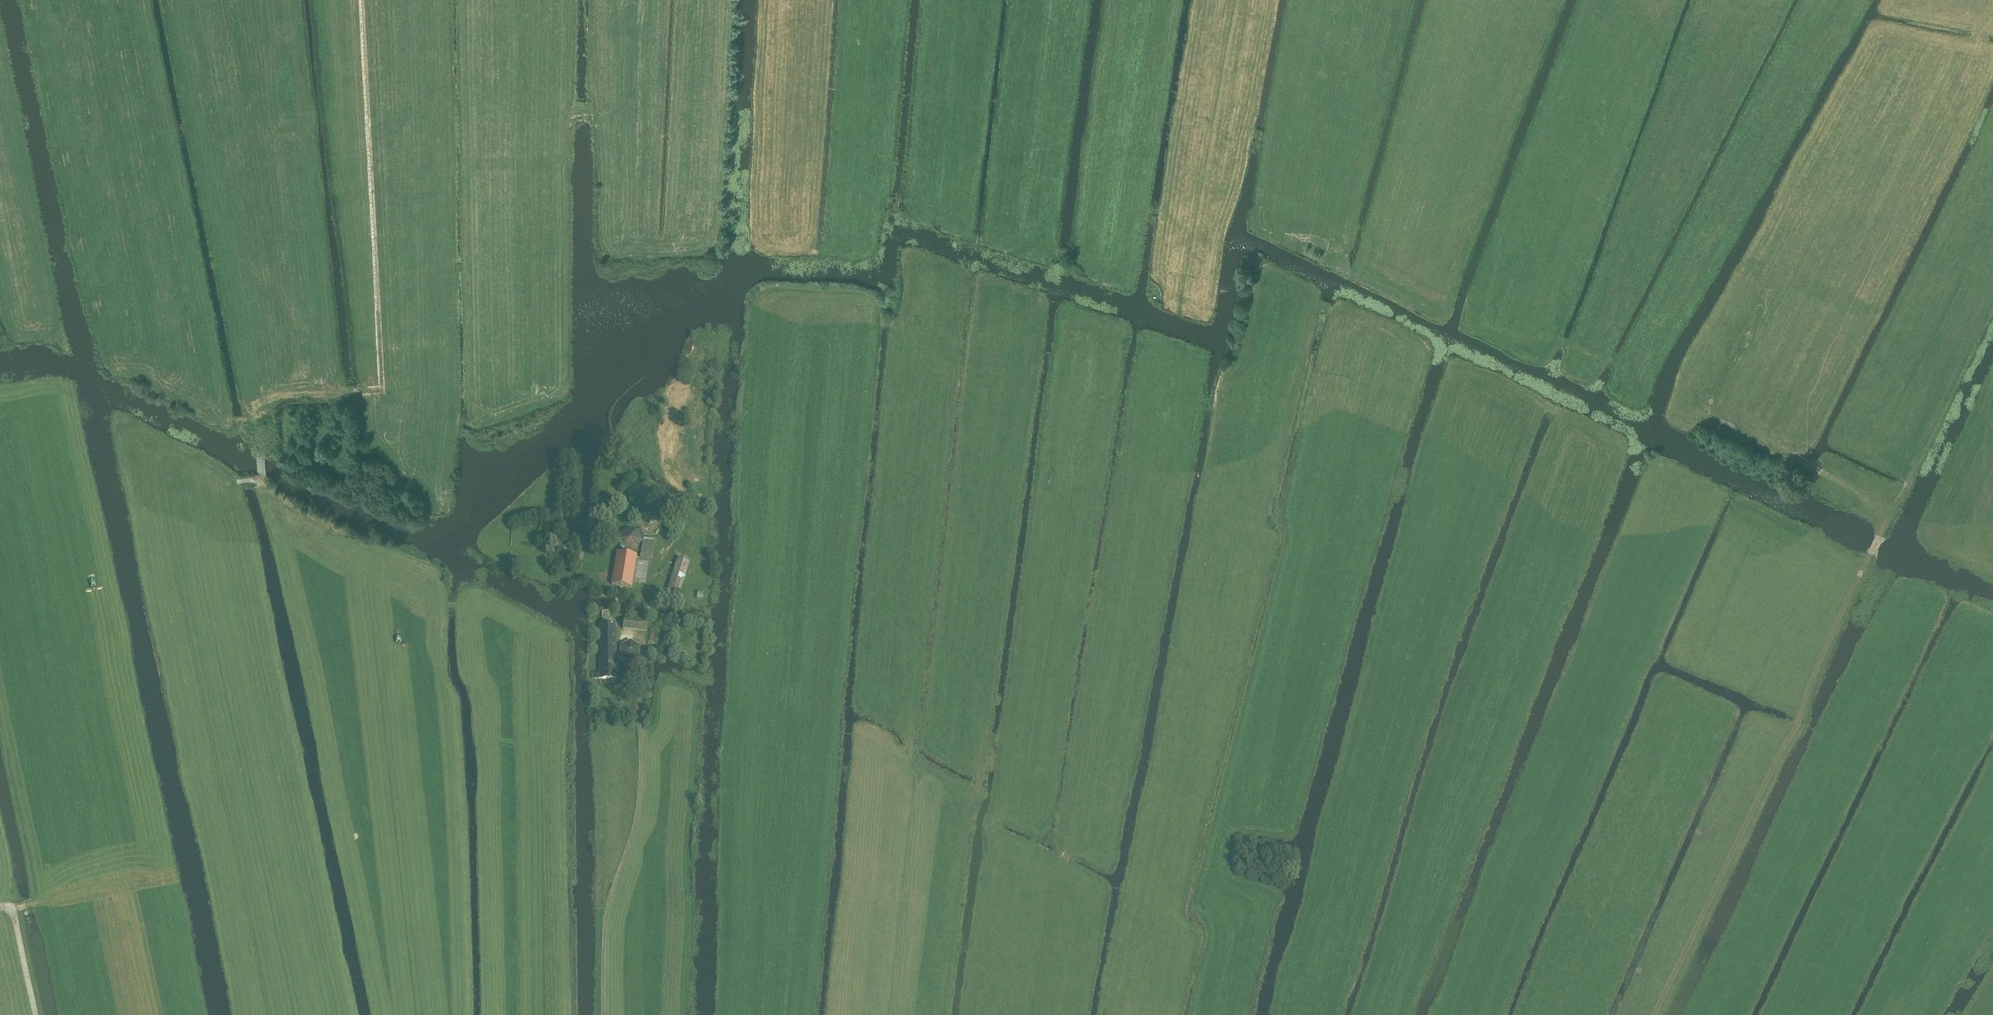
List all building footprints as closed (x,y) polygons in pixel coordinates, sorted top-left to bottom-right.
[(638,538),(638,536),(638,533),(636,531),(635,529),(632,528),(630,527),(627,527),(625,528),(622,529),(621,531),(619,533),(619,536),(619,538),(619,541),(621,543),(622,545),(625,546),(627,547),(630,547),(632,546),(635,545),(636,543),(638,541),(638,538)] [(650,560),(654,540),(643,538),(640,558),(650,560)] [(648,563),(636,561),(637,555),(618,552),(612,584),(632,588),(633,582),(645,584),(648,563)] [(680,593),(690,563),(678,559),(668,590),(680,593)] [(640,631),(641,621),(624,619),(623,630),(640,631)] [(599,674),(592,674),(592,679),(599,679),(618,679),(618,665),(616,665),(616,625),(599,625),(599,674)] [(639,654),(640,651),(640,649),(639,646),(637,644),(635,642),(632,641),(629,641),(627,642),(624,644),(623,646),(622,648),(621,651),(622,654),(623,656),(625,658),(628,659),(630,660),(633,659),(636,658),(638,656),(639,654)]
